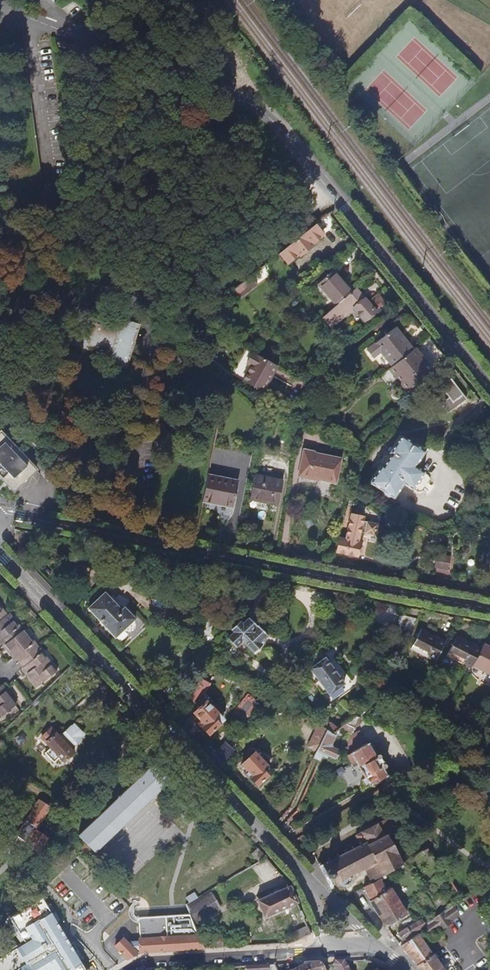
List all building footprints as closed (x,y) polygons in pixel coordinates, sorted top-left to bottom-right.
[(315,224),(279,253),(288,263),(299,254),(300,256),(314,245),(312,243),(323,234),(315,224)] [(260,268),(234,289),(240,298),(267,277),(260,268)] [(336,305),(351,292),(333,271),(318,284),(336,305)] [(356,288),(351,292),(336,305),(323,317),(331,327),(353,308),(365,321),(386,302),(378,294),(368,302),(356,288)] [(108,362),(126,368),(131,354),(128,353),(132,339),(135,340),(139,325),(121,320),(118,331),(96,324),(99,313),(80,308),(69,344),(87,349),(88,347),(111,354),(108,362)] [(395,327),(393,329),(402,341),(404,339),(395,327)] [(402,341),(393,329),(368,348),(375,356),(381,351),(393,366),(413,350),(404,339),(402,341)] [(415,348),(413,350),(393,366),(390,369),(406,389),(431,369),(415,348)] [(244,380),(264,390),(277,367),(253,353),(248,363),(252,365),(244,380)] [(450,398),(442,405),(449,414),(467,400),(448,375),(440,381),(442,385),(441,386),(450,398)] [(10,486),(15,481),(19,485),(36,469),(0,432),(0,476),(10,486)] [(369,481),(393,497),(403,482),(411,488),(422,471),(414,465),(423,451),(400,435),(387,455),(384,455),(381,459),(382,462),(369,481)] [(298,475),(335,483),(340,459),(303,451),(298,475)] [(207,475),(203,500),(232,506),(237,481),(207,475)] [(250,499),(278,505),(283,480),(255,475),(250,499)] [(14,490),(19,485),(15,481),(10,486),(14,490)] [(339,537),(336,551),(357,554),(360,540),(358,540),(360,530),(375,533),(378,522),(362,519),(363,515),(351,513),(346,538),(339,537)] [(435,568),(447,570),(450,558),(437,556),(435,568)] [(340,603),(344,595),(326,591),(325,600),(340,603)] [(132,630),(134,628),(135,625),(134,623),(133,620),(134,618),(124,607),(121,610),(104,592),(87,608),(115,636),(124,629),(126,630),(129,631),(132,630)] [(21,660),(25,666),(23,667),(38,686),(56,672),(23,630),(21,632),(7,614),(5,615),(0,608),(0,644),(2,646),(5,644),(15,657),(17,655),(21,660)] [(408,636),(417,618),(400,615),(396,630),(408,636)] [(260,643),(266,636),(247,618),(241,624),(239,622),(231,630),(233,632),(228,637),(237,646),(242,641),(254,653),(262,645),(260,643)] [(435,660),(445,641),(420,629),(411,647),(435,660)] [(471,667),(472,664),(481,648),(456,635),(446,654),(471,667)] [(481,648),(472,664),(489,673),(489,671),(489,647),(483,644),(481,648)] [(205,666),(209,658),(213,652),(201,646),(193,660),(205,666)] [(314,652),(308,664),(311,667),(310,668),(318,680),(314,683),(322,693),(326,691),(329,695),(344,684),(325,658),(320,660),(314,652)] [(199,678),(189,698),(194,701),(199,691),(204,693),(209,683),(199,678)] [(15,705),(8,695),(0,686),(0,717),(15,705)] [(193,713),(200,720),(204,724),(202,726),(209,734),(223,721),(223,718),(206,701),(193,713)] [(356,715),(341,727),(351,732),(360,718),(356,715)] [(321,718),(317,723),(318,724),(323,728),(327,723),(321,718)] [(332,734),(338,730),(330,723),(327,723),(323,728),(325,730),(331,735),(332,734)] [(316,750),(325,730),(323,728),(318,724),(308,746),(316,750)] [(79,736),(81,734),(74,726),(71,728),(70,728),(63,734),(60,733),(58,735),(51,728),(41,737),(50,747),(44,753),(54,762),(59,757),(64,761),(74,752),(70,747),(79,738),(79,736)] [(335,759),(340,750),(333,746),(332,743),(336,736),(332,734),(331,735),(325,730),(316,750),(313,757),(319,760),(322,754),(335,759)] [(160,744),(156,740),(145,751),(149,754),(160,744)] [(371,740),(368,743),(373,751),(378,752),(371,740)] [(366,787),(386,776),(387,775),(382,767),(383,760),(378,752),(373,751),(368,743),(347,755),(352,763),(355,761),(365,777),(362,779),(366,787)] [(112,756),(104,747),(95,755),(103,764),(112,756)] [(242,763),(249,771),(253,775),(250,777),(257,785),(268,774),(262,768),(266,764),(255,752),(242,763)] [(391,773),(383,760),(382,767),(387,775),(391,773)] [(94,852),(100,846),(91,837),(138,793),(147,802),(152,797),(156,801),(164,793),(160,788),(169,780),(152,764),(78,835),(94,852)] [(100,846),(147,802),(138,793),(91,837),(100,846)] [(15,836),(39,852),(47,839),(34,831),(42,820),(31,812),(15,836)] [(370,881),(403,862),(385,822),(355,835),(357,838),(342,846),(346,853),(319,866),(329,887),(364,869),(370,881)] [(47,847),(44,850),(56,862),(59,859),(47,847)] [(265,855),(258,848),(253,853),(259,860),(265,855)] [(52,866),(56,862),(44,850),(41,854),(52,866)] [(269,865),(271,863),(267,857),(255,864),(198,898),(189,903),(185,905),(189,914),(193,923),(270,878),(275,875),(274,874),(269,865)] [(272,881),(283,876),(279,872),(274,874),(275,875),(270,878),(272,881)] [(371,883),(364,887),(371,902),(379,915),(386,926),(406,914),(391,887),(387,890),(380,879),(371,883)] [(295,898),(290,886),(258,900),(265,916),(297,902),(295,898)] [(186,897),(189,903),(198,898),(195,892),(186,897)] [(39,899),(7,919),(23,944),(0,958),(0,969),(16,969),(17,969),(18,969),(82,969),(39,899)] [(452,906),(431,921),(424,926),(430,935),(440,928),(442,929),(452,922),(451,920),(458,915),(452,906)] [(178,951),(204,949),(199,938),(193,923),(189,914),(165,916),(139,917),(140,941),(128,942),(123,938),(115,946),(128,959),(138,953),(178,951)] [(403,941),(424,926),(431,921),(428,915),(398,932),(403,941)] [(294,941),(311,934),(307,925),(291,933),(294,941)] [(418,934),(400,946),(408,955),(409,956),(417,965),(420,969),(443,969),(418,934)] [(204,949),(224,948),(223,936),(199,938),(204,949)]
